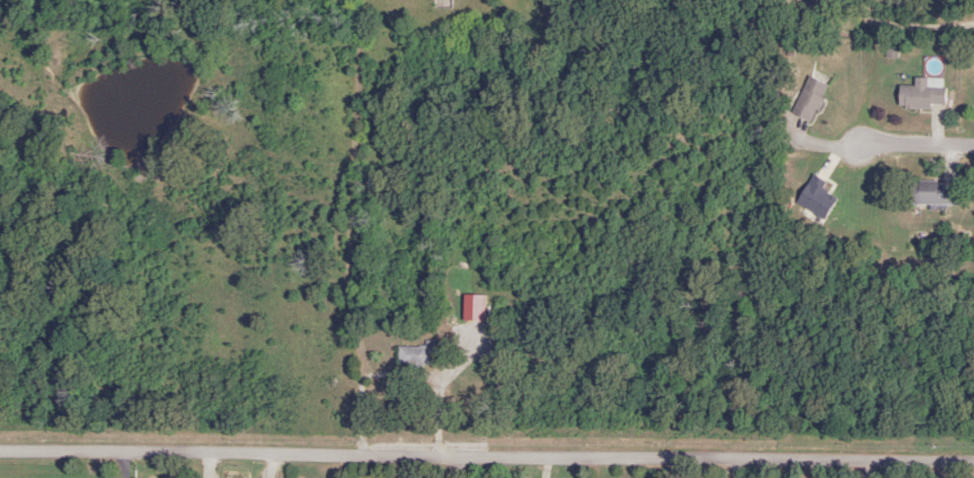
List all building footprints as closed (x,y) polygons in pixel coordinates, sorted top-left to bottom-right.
[(449,9),(449,0),(431,0),(431,9),(449,9)] [(791,114),(813,122),(827,84),(806,76),(791,114)] [(898,107),(944,108),(944,78),(914,78),(914,86),(898,86),(898,107)] [(826,181),(811,174),(795,204),(825,220),(836,198),(821,190),(826,181)] [(910,204),(956,205),(956,187),(942,187),(942,181),(911,181),(910,204)] [(427,367),(427,357),(450,357),(451,341),(424,341),(424,347),(397,347),(396,367),(427,367)]
